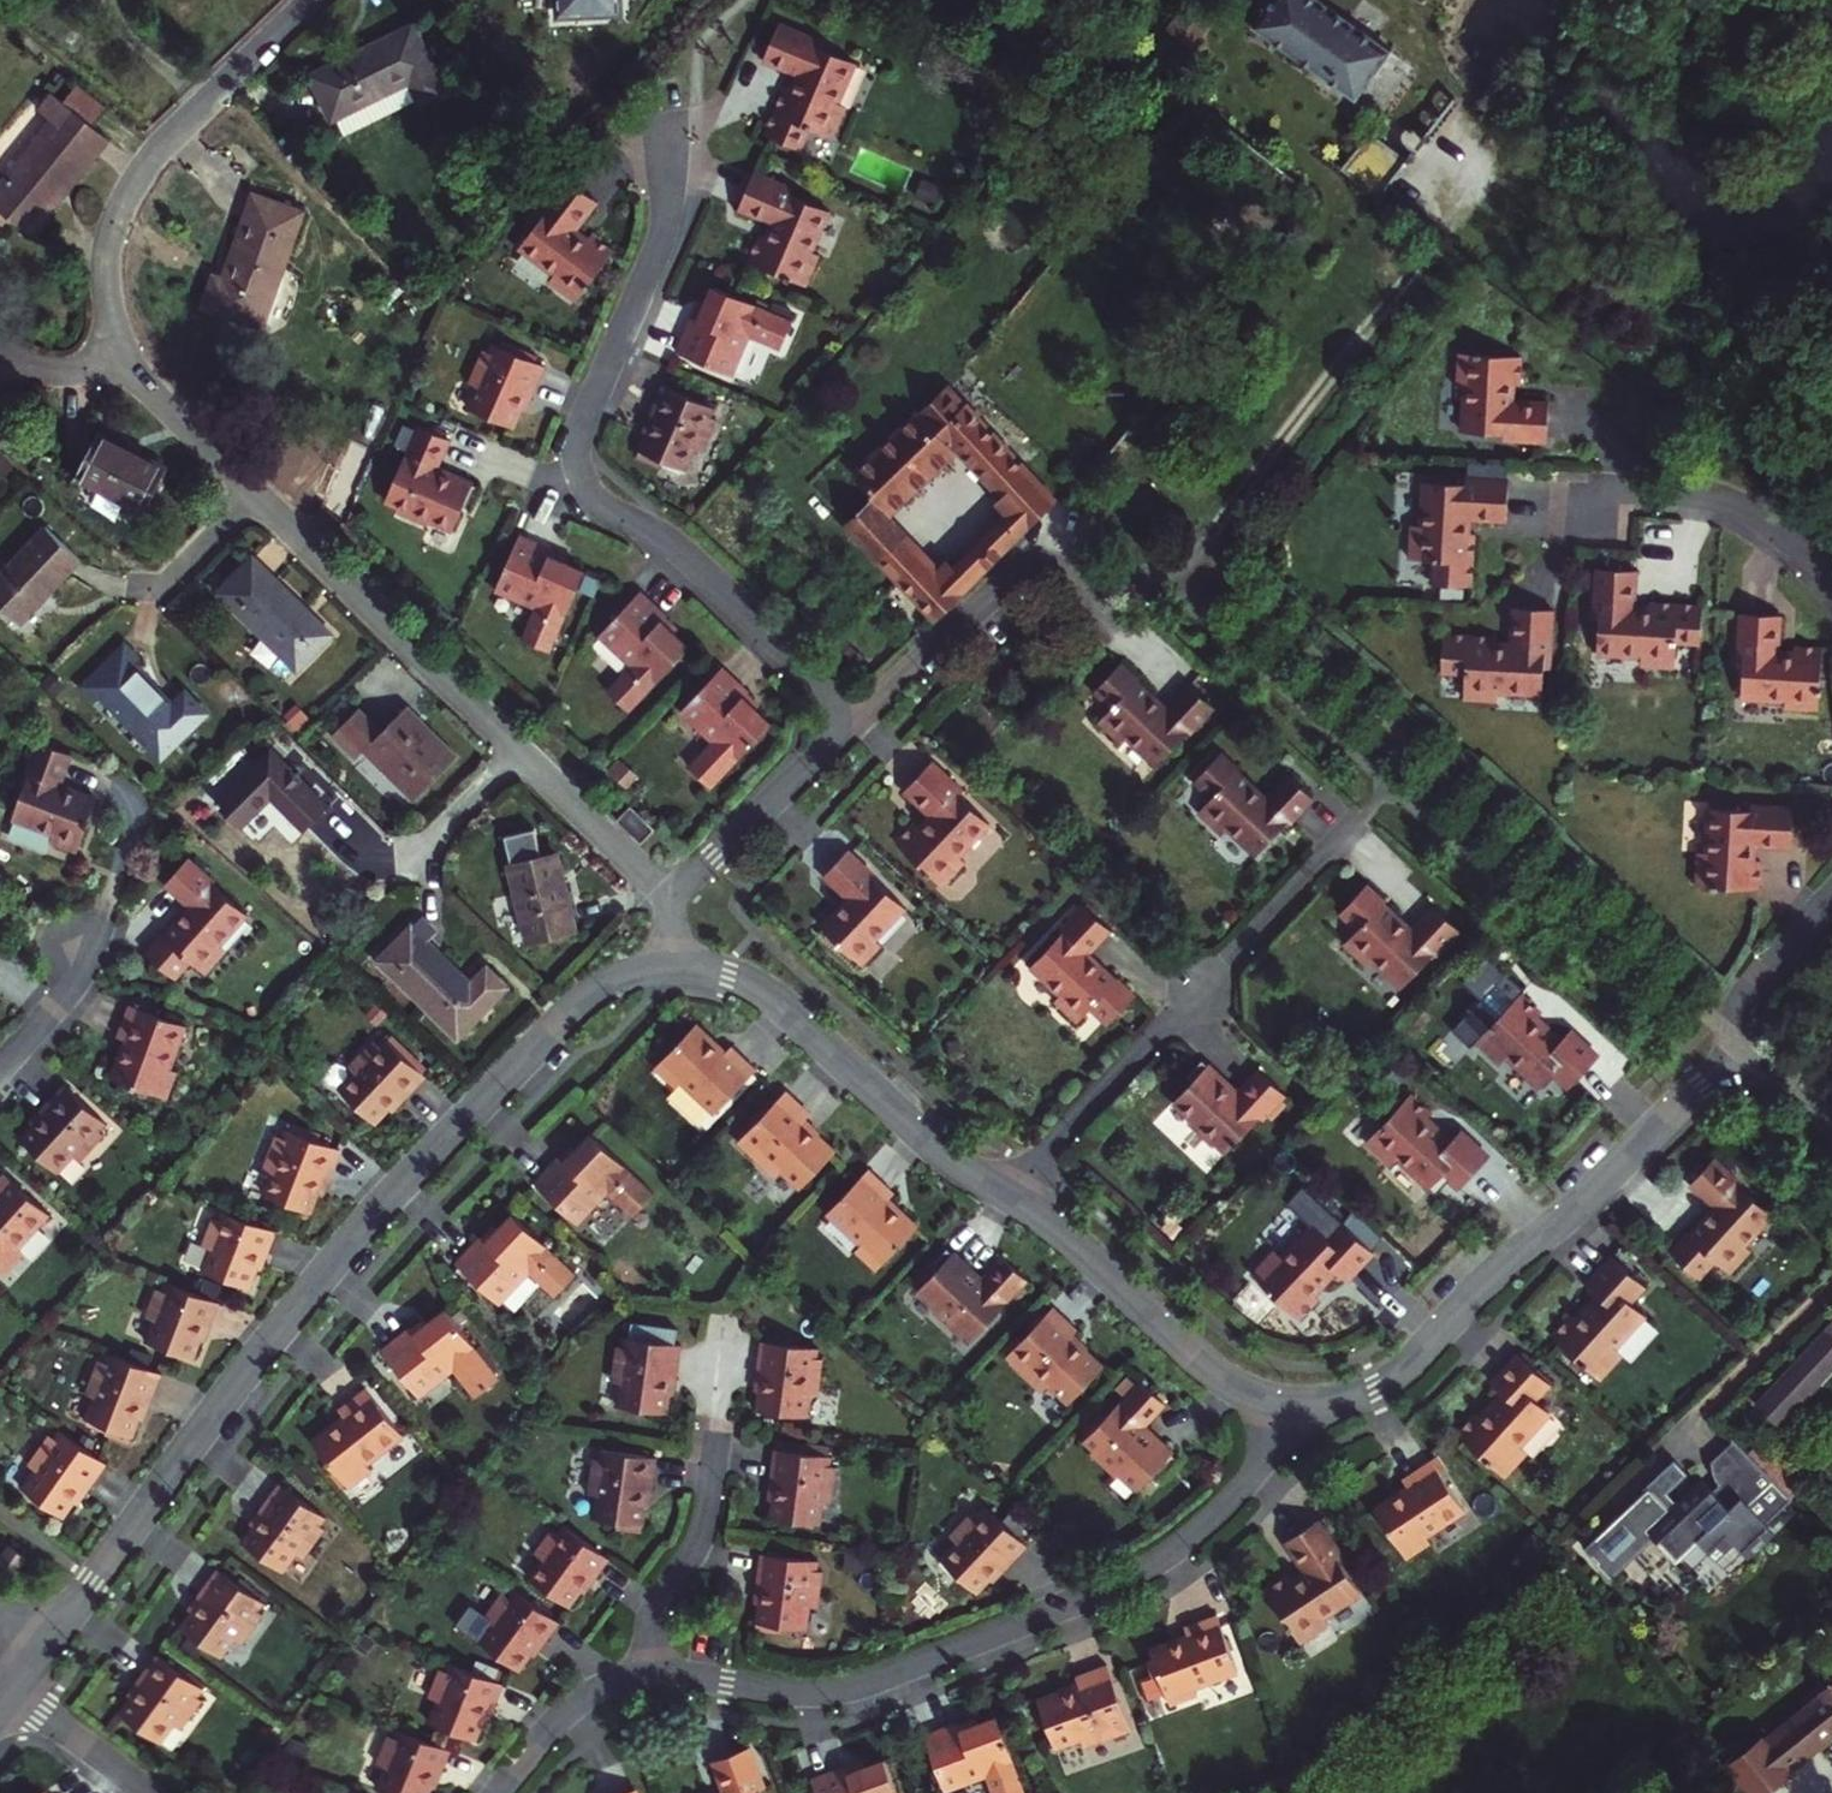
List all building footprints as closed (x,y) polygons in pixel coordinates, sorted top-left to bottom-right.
[(559,11),(561,11),(612,7),(612,0),(558,0),(559,11)] [(1322,0),(1264,0),(1249,20),(1348,98),(1386,49),(1322,0)] [(1532,33),(1565,61),(1583,39),(1569,27),(1550,12),(1532,33)] [(315,70),(339,120),(347,116),(353,129),(416,99),(419,105),(449,90),(415,21),(315,70)] [(820,39),(778,21),(760,63),(792,76),(787,88),(778,85),(758,132),(797,148),(807,125),(834,137),(847,107),(840,104),(858,64),(817,46),(820,39)] [(32,227),(94,147),(40,105),(25,124),(38,133),(0,181),(0,233),(10,241),(25,222),(32,227)] [(1396,163),(1356,130),(1330,162),(1369,195),(1396,163)] [(538,270),(567,289),(599,231),(573,217),(570,223),(558,216),(575,184),(540,164),(519,201),(524,205),(504,241),(542,263),(538,270)] [(793,186),(755,170),(736,213),(766,226),(762,237),(757,235),(745,263),(806,289),(820,257),(809,253),(827,211),(790,195),(793,186)] [(287,217),(237,201),(209,283),(201,281),(191,312),(247,332),(287,217)] [(25,222),(10,241),(17,246),(32,227),(25,222)] [(676,351),(731,375),(747,338),(779,352),(792,322),(759,307),(758,310),(711,290),(703,308),(696,304),(676,351)] [(527,407),(546,363),(486,336),(483,342),(478,340),(463,374),(474,378),(465,400),(515,421),(522,405),(527,407)] [(1531,388),(1532,358),(1466,356),(1465,389),(1471,389),(1469,434),(1511,436),(1511,442),(1547,444),(1549,401),(1525,400),(1525,388),(1531,388)] [(705,450),(720,410),(662,385),(642,429),(645,430),(638,446),(687,469),(697,447),(705,450)] [(932,390),(845,477),(875,507),(937,445),(921,429),(926,425),(1004,502),(933,573),(864,504),(839,530),(923,614),(1039,498),(932,390)] [(447,471),(459,443),(420,426),(388,501),(402,507),(399,512),(432,527),(435,521),(460,532),(471,506),(479,511),(489,489),(447,471)] [(159,471),(96,440),(76,483),(138,512),(159,471)] [(1360,475),(1350,467),(1339,482),(1348,489),(1360,475)] [(1506,518),(1508,478),(1465,476),(1465,482),(1421,479),(1419,522),(1413,522),(1411,555),(1435,557),(1433,581),(1475,583),(1478,530),(1473,530),(1474,516),(1506,518)] [(38,531),(0,569),(0,616),(11,627),(71,563),(38,531)] [(518,535),(493,590),(530,606),(516,638),(546,652),(561,619),(558,618),(579,571),(562,563),(565,556),(518,535)] [(317,629),(243,558),(209,592),(283,665),(317,629)] [(1634,570),(1594,568),(1591,611),(1597,611),(1594,655),(1638,657),(1637,663),(1670,665),(1672,641),(1696,643),(1699,602),(1645,598),(1645,603),(1632,602),(1634,570)] [(635,598),(594,642),(623,670),(600,695),(624,718),(648,692),(646,690),(681,652),(667,639),(672,634),(635,598)] [(1555,608),(1515,608),(1513,641),(1501,640),(1502,635),(1448,633),(1446,672),(1470,673),(1469,694),(1502,696),(1502,689),(1545,691),(1546,649),(1553,650),(1555,608)] [(1776,642),(1778,609),(1738,608),(1735,650),(1741,650),(1738,692),(1780,695),(1780,701),(1813,704),(1818,641),(1788,639),(1788,643),(1776,642)] [(88,699),(152,760),(197,715),(174,693),(162,706),(121,667),(127,661),(113,647),(72,689),(86,702),(88,699)] [(1111,707),(1098,722),(1118,741),(1124,735),(1156,765),(1188,731),(1189,733),(1214,707),(1188,683),(1166,707),(1137,680),(1138,679),(1121,662),(1094,691),(1111,707)] [(722,667),(680,711),(710,738),(686,764),(710,787),(735,760),(733,758),(768,721),(754,707),(759,702),(722,667)] [(400,709),(375,735),(350,711),(325,736),(351,761),(360,751),(411,800),(451,758),(400,709)] [(60,784),(71,753),(39,741),(26,774),(28,775),(12,818),(53,833),(50,842),(77,852),(97,798),(60,784)] [(318,808),(261,751),(207,808),(233,832),(264,800),(296,831),(318,808)] [(1218,832),(1224,825),(1256,855),(1288,821),(1289,823),(1313,798),(1288,774),(1265,798),(1237,771),(1238,769),(1220,753),(1194,781),(1211,798),(1197,812),(1218,832)] [(915,821),(895,842),(942,886),(965,862),(959,856),(989,823),(959,794),(963,790),(932,761),(904,791),(930,815),(920,826),(915,821)] [(1761,842),(1794,845),(1795,805),(1753,803),(1753,809),(1711,805),(1708,848),(1702,847),(1699,880),(1762,885),(1765,855),(1760,855),(1761,842)] [(616,830),(633,846),(649,830),(625,808),(609,824),(616,830)] [(821,927),(862,966),(882,945),(875,939),(905,907),(872,875),(873,874),(848,850),(824,875),(848,898),(821,927)] [(551,857),(507,868),(524,941),(564,931),(556,897),(560,896),(551,857)] [(189,906),(163,935),(161,934),(145,952),(174,978),(190,960),(205,973),(224,952),(218,946),(247,913),(212,883),(214,881),(188,858),(165,884),(189,906)] [(1357,929),(1343,944),(1364,963),(1370,957),(1402,987),(1434,954),(1435,955),(1459,929),(1434,906),(1411,930),(1382,902),(1384,901),(1366,884),(1340,913),(1357,929)] [(1056,1003),(1077,1022),(1091,1007),(1108,1024),(1135,995),(1117,979),(1116,980),(1087,953),(1110,929),(1085,905),(1060,931),(1062,932),(1030,966),(1062,996),(1056,1003)] [(404,927),(372,960),(453,1038),(500,989),(480,970),(466,985),(404,927)] [(1501,1063),(1507,1056),(1539,1087),(1553,1073),(1568,1087),(1599,1056),(1570,1029),(1560,1040),(1536,1018),(1540,1013),(1520,993),(1514,1000),(1496,983),(1481,999),(1477,995),(1458,1016),(1461,1019),(1452,1029),(1470,1046),(1476,1040),(1501,1063)] [(167,1098),(177,1071),(169,1068),(185,1025),(128,1003),(116,1036),(125,1039),(110,1077),(167,1098)] [(654,1067),(675,1087),(681,1081),(715,1113),(756,1069),(731,1045),(725,1052),(695,1024),(654,1067)] [(386,1039),(379,1046),(372,1039),(348,1065),(355,1072),(339,1089),(374,1123),(397,1099),(401,1102),(426,1076),(386,1039)] [(1235,1091),(1202,1060),(1185,1077),(1191,1082),(1173,1101),(1191,1118),(1187,1122),(1213,1146),(1216,1142),(1227,1152),(1260,1117),(1263,1120),(1286,1095),(1257,1068),(1235,1091)] [(104,1134),(97,1128),(103,1120),(63,1084),(38,1111),(42,1114),(20,1139),(56,1172),(72,1154),(80,1161),(104,1134)] [(780,1169),(800,1188),(835,1151),(802,1121),(809,1114),(785,1091),(737,1142),(773,1176),(780,1169)] [(1397,1157),(1429,1188),(1443,1173),(1459,1188),(1489,1156),(1460,1130),(1450,1141),(1426,1118),(1430,1113),(1410,1094),(1366,1140),(1391,1163),(1397,1157)] [(289,1129),(285,1138),(276,1135),(263,1169),(272,1172),(264,1194),(286,1203),(284,1208),(308,1217),(322,1181),(327,1183),(340,1149),(289,1129)] [(590,1133),(564,1161),(559,1156),(534,1182),(575,1222),(605,1190),(632,1216),(654,1193),(590,1133)] [(1715,1260),(1730,1273),(1749,1253),(1742,1246),(1772,1214),(1737,1183),(1739,1181),(1713,1158),(1689,1184),(1714,1206),(1687,1235),(1686,1234),(1670,1252),(1699,1278),(1715,1260)] [(860,1244),(855,1250),(876,1270),(917,1227),(888,1199),(894,1192),(869,1168),(827,1212),(860,1244)] [(23,1253),(17,1247),(48,1213),(4,1172),(0,1176),(0,1271),(4,1274),(23,1253)] [(267,1254),(276,1231),(225,1211),(222,1220),(212,1216),(201,1244),(211,1248),(203,1270),(248,1287),(262,1253),(267,1254)] [(512,1213),(486,1241),(481,1236),(456,1263),(463,1270),(497,1302),(527,1270),(554,1296),(576,1273),(553,1250),(552,1251),(512,1213)] [(1312,1224),(1281,1256),(1275,1250),(1252,1275),(1298,1319),(1317,1298),(1313,1293),(1335,1269),(1347,1280),(1373,1252),(1341,1222),(1326,1238),(1312,1224)] [(118,1245),(119,1253),(127,1252),(126,1244),(118,1245)] [(932,1310),(957,1334),(961,1330),(972,1340),(1021,1287),(1028,1280),(1002,1256),(998,1260),(980,1279),(947,1248),(930,1265),(936,1270),(918,1289),(936,1306),(932,1310)] [(1621,1354),(1615,1348),(1644,1315),(1630,1302),(1644,1285),(1612,1256),(1586,1285),(1597,1295),(1575,1320),(1570,1315),(1551,1336),(1599,1379),(1621,1354)] [(210,1326),(219,1302),(168,1283),(165,1291),(155,1287),(145,1316),(154,1319),(146,1341),(192,1359),(205,1324),(210,1326)] [(1048,1384),(1068,1403),(1095,1375),(1103,1366),(1071,1336),(1077,1329),(1053,1306),(1045,1315),(1005,1357),(1041,1391),(1048,1384)] [(445,1309),(414,1333),(410,1327),(381,1350),(417,1394),(451,1367),(474,1397),(499,1378),(445,1309)] [(1746,1399),(1766,1420),(1831,1357),(1831,1318),(1746,1399)] [(627,1337),(626,1346),(616,1345),(611,1381),(621,1382),(617,1405),(666,1412),(671,1380),(676,1381),(681,1344),(627,1337)] [(823,1358),(813,1357),(814,1347),(760,1340),(755,1377),(761,1377),(757,1410),(805,1416),(808,1393),(818,1394),(823,1358)] [(148,1407),(161,1373),(110,1353),(107,1362),(98,1359),(85,1393),(94,1396),(86,1418),(108,1427),(105,1432),(129,1441),(143,1405),(148,1407)] [(1526,1451),(1519,1445),(1549,1412),(1535,1399),(1549,1383),(1517,1353),(1491,1382),(1502,1393),(1480,1417),(1475,1413),(1456,1434),(1503,1476),(1526,1451)] [(1119,1473),(1137,1490),(1155,1471),(1160,1476),(1171,1465),(1177,1459),(1144,1427),(1166,1404),(1140,1380),(1118,1403),(1084,1439),(1094,1449),(1090,1453),(1115,1477),(1119,1473)] [(349,1488),(371,1470),(366,1463),(402,1434),(365,1387),(338,1408),(343,1415),(311,1441),(349,1488)] [(85,1493),(107,1463),(62,1432),(56,1439),(49,1434),(28,1463),(36,1469),(22,1488),(62,1516),(81,1490),(85,1493)] [(1702,1473),(1648,1524),(1659,1536),(1657,1542),(1661,1546),(1668,1546),(1677,1556),(1683,1551),(1695,1565),(1712,1549),(1718,1555),(1739,1537),(1751,1550),(1779,1525),(1776,1521),(1798,1500),(1784,1488),(1732,1433),(1713,1453),(1712,1460),(1726,1478),(1715,1487),(1702,1473)] [(836,1466),(826,1465),(828,1455),(774,1448),(769,1485),(774,1485),(770,1518),(819,1524),(822,1501),(831,1502),(836,1466)] [(587,1493),(597,1494),(594,1518),(617,1521),(616,1527),(641,1530),(647,1492),(649,1492),(652,1493),(657,1457),(614,1450),(603,1449),(602,1459),(592,1457),(587,1493)] [(1406,1558),(1430,1543),(1426,1536),(1464,1510),(1431,1459),(1402,1478),(1407,1486),(1373,1508),(1406,1558)] [(320,1481),(305,1463),(295,1470),(310,1489),(320,1481)] [(325,1528),(317,1522),(322,1514),(278,1482),(257,1512),(261,1515),(242,1542),(281,1570),(295,1552),(303,1557),(325,1528)] [(988,1508),(981,1515),(974,1508),(949,1535),(956,1541),(940,1558),(976,1592),(998,1568),(1002,1572),(1027,1546),(988,1508)] [(1337,1558),(1342,1554),(1319,1519),(1285,1541),(1305,1571),(1292,1579),(1289,1574),(1271,1585),(1265,1590),(1300,1643),(1313,1635),(1328,1624),(1324,1617),(1360,1593),(1337,1558)] [(595,1579),(609,1558),(565,1526),(560,1534),(552,1528),(534,1552),(542,1558),(528,1577),(568,1606),(590,1575),(595,1579)] [(1739,1537),(1718,1555),(1731,1569),(1751,1550),(1739,1537)] [(8,1543),(0,1554),(0,1564),(14,1575),(27,1558),(8,1543)] [(823,1570),(813,1569),(814,1560),(760,1553),(755,1589),(761,1590),(756,1628),(763,1629),(781,1631),(782,1625),(805,1628),(808,1605),(818,1606),(823,1570)] [(263,1614),(255,1608),(261,1600),(217,1568),(195,1597),(200,1601),(180,1627),(220,1656),(234,1637),(242,1643),(263,1614)] [(544,1642),(559,1622),(515,1590),(510,1597),(501,1591),(484,1616),(492,1622),(478,1640),(518,1669),(540,1639),(544,1642)] [(1170,1705),(1197,1695),(1194,1687),(1238,1671),(1216,1614),(1184,1626),(1187,1634),(1149,1648),(1170,1705)] [(202,1699),(194,1694),(200,1686),(156,1654),(134,1683),(139,1687),(119,1713),(159,1742),(173,1723),(181,1729),(202,1699)] [(493,1707),(503,1683),(452,1663),(449,1672),(439,1668),(428,1696),(438,1700),(429,1722),(475,1740),(488,1705),(493,1707)] [(1037,1700),(1055,1747),(1081,1738),(1084,1747),(1131,1729),(1107,1664),(1075,1675),(1079,1684),(1037,1700)] [(1800,1710),(1727,1768),(1747,1792),(1754,1792),(1778,1775),(1777,1773),(1831,1730),(1831,1686),(1820,1695),(1814,1686),(1793,1702),(1800,1710)] [(1015,1767),(996,1716),(960,1729),(958,1722),(924,1735),(943,1788),(984,1773),(992,1792),(1026,1792),(1016,1767),(1015,1767)] [(450,1750),(400,1730),(396,1738),(387,1734),(376,1762),(385,1766),(377,1788),(389,1792),(427,1792),(436,1771),(441,1773),(450,1750)] [(311,1744),(292,1737),(284,1757),(304,1764),(311,1744)] [(759,1788),(765,1786),(750,1746),(711,1760),(723,1792),(761,1792),(759,1788)] [(894,1786),(884,1759),(875,1763),(848,1773),(845,1766),(811,1778),(817,1792),(897,1792),(894,1786)]
